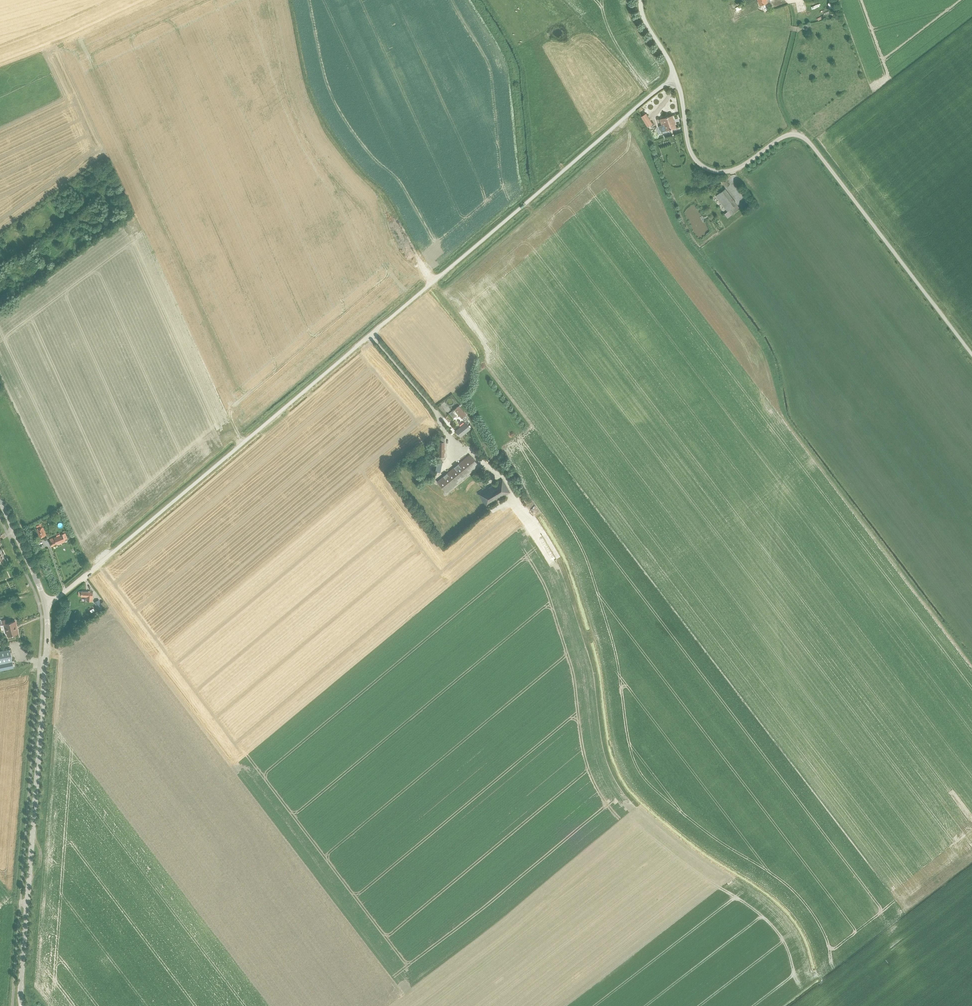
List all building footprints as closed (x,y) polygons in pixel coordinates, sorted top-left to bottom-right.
[(662,125),(663,125),(665,126),(666,130),(669,129),(671,130),(673,130),(673,128),(676,127),(672,115),(668,117),(668,116),(667,117),(660,119),(662,125)] [(731,215),(740,208),(737,204),(736,204),(725,189),(720,192),(716,196),(728,211),(731,215)] [(455,431),(460,437),(470,428),(467,424),(469,422),(463,416),(466,414),(459,406),(454,409),(465,422),(455,431)] [(437,481),(446,492),(479,465),(470,454),(437,481)] [(478,494),(486,506),(510,492),(502,479),(478,494)] [(37,529),(40,537),(46,535),(43,527),(37,529)] [(65,539),(67,538),(65,533),(60,535),(59,533),(56,534),(57,536),(50,539),(51,542),(50,542),(51,546),(65,541),(65,539)] [(92,601),(92,597),(93,592),(81,591),(78,591),(78,596),(81,596),(87,597),(86,601),(92,601)] [(103,607),(99,600),(94,602),(98,609),(103,607)] [(8,636),(18,633),(15,621),(10,622),(9,618),(1,620),(2,624),(5,624),(8,636)] [(0,651),(0,670),(13,667),(10,649),(0,651)]
